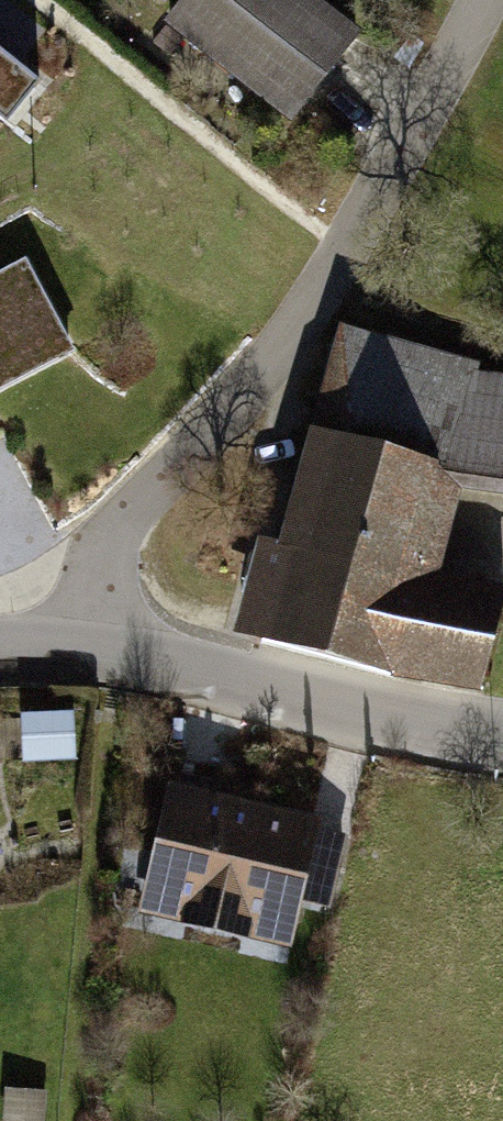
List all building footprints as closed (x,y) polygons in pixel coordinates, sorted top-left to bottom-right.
[(170,28),(293,129),(368,38),(321,0),(193,0),(170,28)] [(7,138),(44,93),(0,58),(0,132),(7,138)] [(0,281),(0,409),(77,368),(24,269),(0,281)] [(349,313),(279,627),(502,676),(502,595),(466,587),(487,492),(502,495),(502,347),(349,313)] [(39,518),(30,466),(0,471),(0,525),(39,518)] [(24,710),(27,756),(79,753),(76,706),(24,710)] [(348,822),(186,785),(158,910),(320,946),(348,822)]
